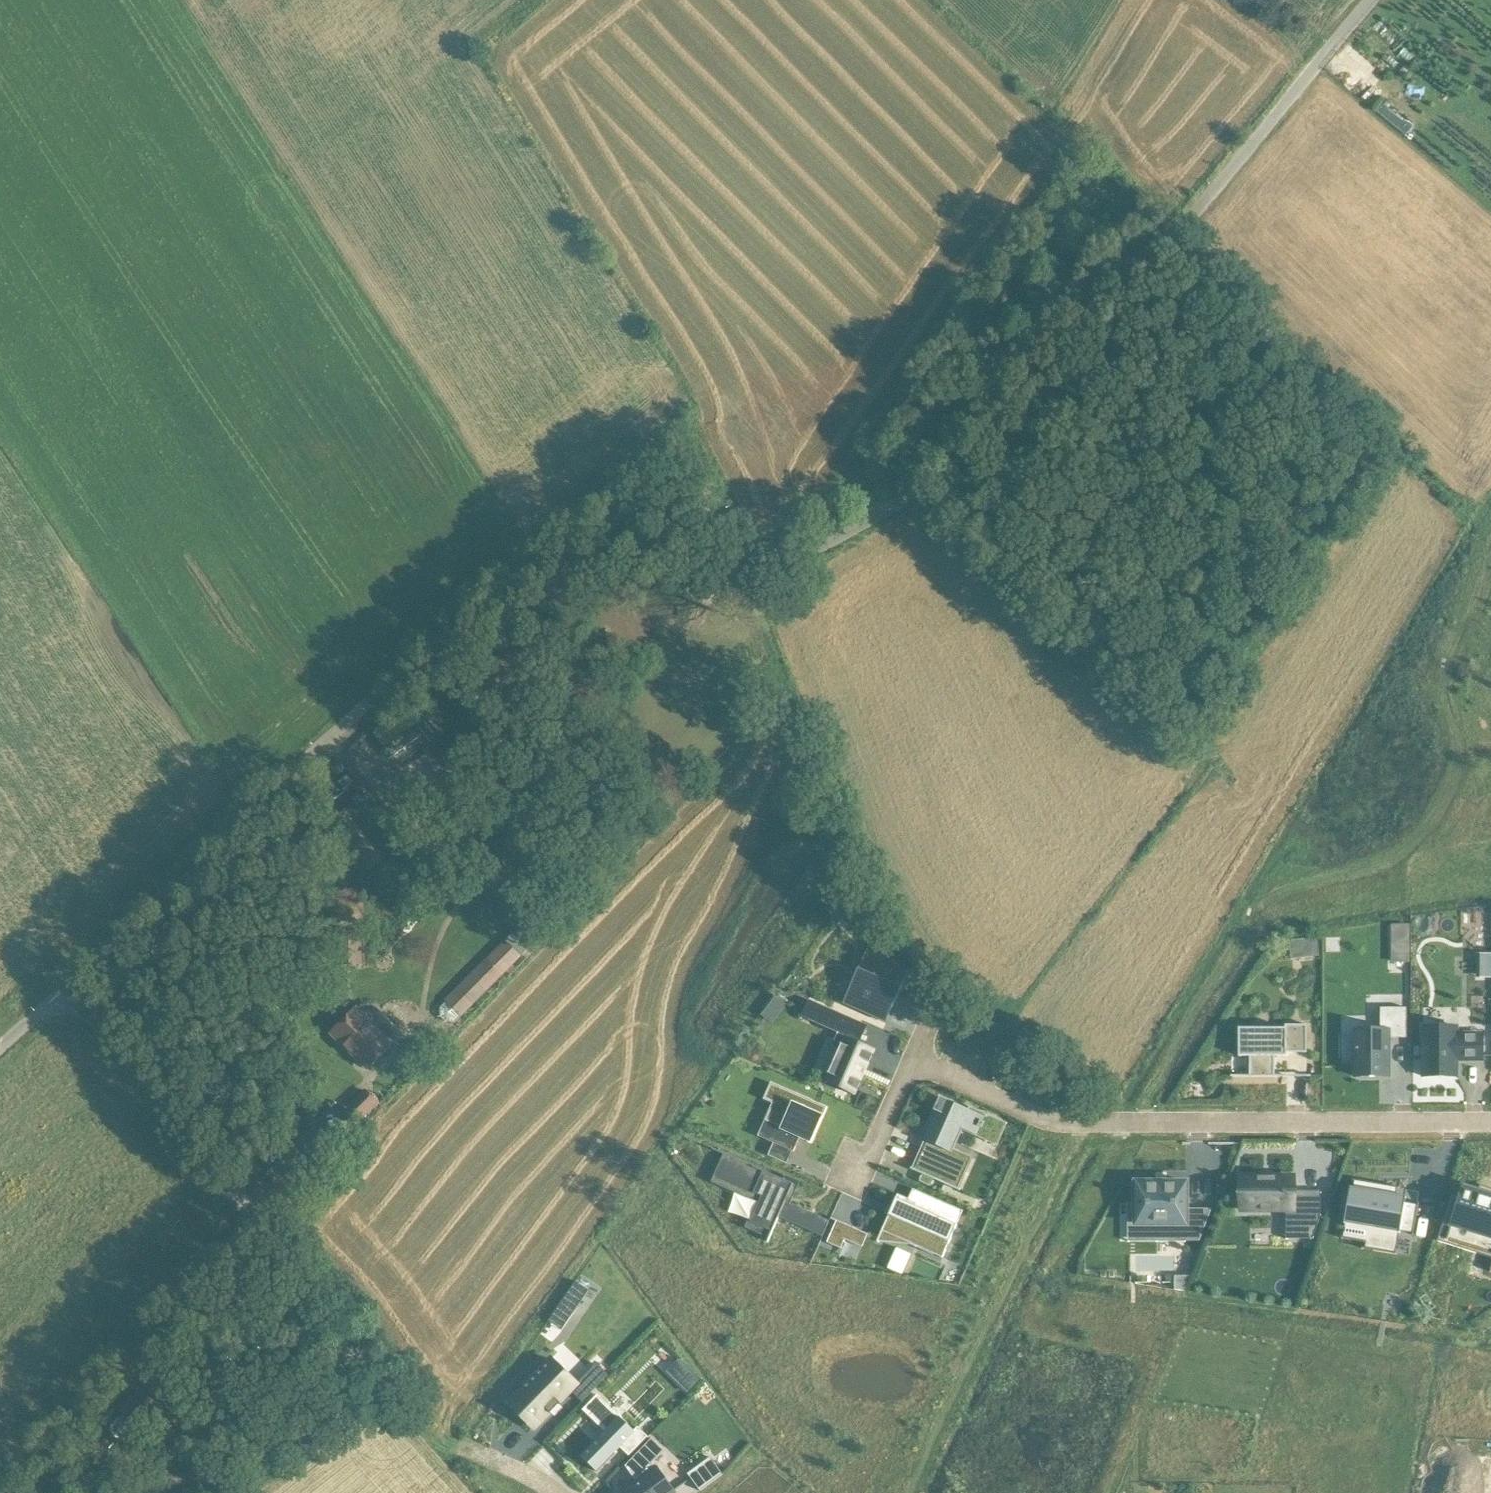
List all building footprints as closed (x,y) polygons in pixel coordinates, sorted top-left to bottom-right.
[(418,719),(385,750),(423,791),(456,760),(418,719)] [(363,931),(336,931),(337,965),(363,964),(363,931)] [(506,942),(447,1001),(441,1007),(441,1015),(447,1021),(455,1021),(461,1015),(520,956),(506,942)] [(847,1003),(846,1005),(878,1019),(884,1004),(892,1007),(906,977),(907,974),(878,951),(872,947),(872,948),(847,1003)] [(808,1000),(803,1012),(821,1020),(820,1023),(838,1031),(832,1046),(839,1049),(825,1082),(827,1082),(827,1081),(854,1092),(853,1094),(854,1094),(857,1089),(859,1090),(862,1082),(860,1081),(869,1062),(870,1062),(874,1055),(872,1054),(874,1049),(873,1049),(860,1043),(853,1041),(861,1023),(808,1000)] [(363,1006),(359,1010),(356,1008),(332,1033),(333,1033),(335,1032),(345,1041),(343,1043),(369,1068),(389,1048),(381,1039),(384,1036),(376,1028),(381,1023),(381,1013),(373,1006),(363,1006)] [(1381,1029),(1355,1029),(1355,1076),(1389,1076),(1389,1037),(1407,1037),(1407,1007),(1381,1007),(1381,1029)] [(1285,1028),(1239,1028),(1239,1056),(1250,1056),(1250,1061),(1250,1076),(1253,1076),(1275,1076),(1275,1056),(1287,1056),(1287,1052),(1307,1052),(1307,1024),(1285,1024),(1285,1028)] [(1457,1026),(1423,1026),(1423,1076),(1457,1076),(1457,1057),(1465,1057),(1465,1060),(1483,1060),(1483,1033),(1457,1033),(1457,1026)] [(771,1082),(764,1099),(776,1104),(769,1121),(773,1122),(765,1139),(794,1151),(801,1135),(813,1140),(827,1107),(771,1082)] [(344,1113),(356,1124),(377,1101),(366,1091),(344,1113)] [(911,1167),(911,1169),(923,1174),(934,1179),(960,1190),(961,1189),(960,1188),(958,1187),(971,1158),(952,1149),(962,1128),(977,1135),(981,1127),(982,1128),(985,1122),(984,1121),(986,1115),(987,1114),(969,1106),(968,1110),(941,1098),(923,1139),(930,1142),(926,1150),(923,1148),(914,1168),(911,1167)] [(713,1148),(712,1149),(724,1154),(727,1156),(718,1177),(762,1196),(750,1221),(772,1231),(769,1238),(767,1241),(768,1242),(779,1217),(811,1231),(818,1215),(791,1203),(786,1201),(794,1184),(784,1179),(713,1148)] [(1293,1176),(1242,1176),(1242,1210),(1286,1210),(1286,1225),(1313,1225),(1318,1225),(1321,1214),(1321,1190),(1293,1190),(1293,1176)] [(1350,1186),(1344,1223),(1346,1223),(1377,1228),(1375,1242),(1394,1245),(1397,1231),(1399,1232),(1400,1232),(1400,1231),(1413,1233),(1412,1234),(1414,1235),(1419,1202),(1418,1202),(1417,1204),(1405,1202),(1406,1196),(1396,1194),(1397,1188),(1399,1188),(1399,1187),(1387,1185),(1385,1185),(1384,1188),(1374,1186),(1374,1183),(1360,1180),(1353,1179),(1353,1180),(1355,1181),(1354,1187),(1350,1186)] [(1187,1182),(1136,1182),(1136,1203),(1136,1224),(1186,1224),(1186,1241),(1187,1241),(1200,1241),(1212,1208),(1187,1208),(1187,1182)] [(1439,1233),(1441,1234),(1462,1240),(1464,1233),(1490,1241),(1490,1193),(1479,1189),(1478,1190),(1463,1186),(1459,1197),(1452,1195),(1439,1233)] [(898,1194),(877,1241),(879,1242),(881,1238),(904,1240),(919,1247),(919,1248),(934,1254),(934,1253),(943,1257),(957,1224),(952,1222),(957,1210),(963,1212),(963,1210),(914,1189),(913,1190),(916,1191),(912,1200),(898,1194)] [(849,1195),(846,1206),(871,1214),(875,1202),(849,1195)] [(576,1281),(560,1304),(574,1313),(590,1290),(576,1281)] [(166,1342),(154,1356),(163,1364),(175,1350),(166,1342)] [(551,1359),(509,1402),(535,1427),(550,1412),(551,1413),(561,1403),(560,1402),(571,1390),(583,1401),(608,1375),(597,1363),(577,1384),(551,1359)] [(692,1372),(680,1384),(689,1392),(700,1380),(692,1372)] [(605,1431),(581,1456),(597,1471),(621,1447),(629,1455),(648,1436),(638,1426),(635,1430),(598,1394),(583,1409),(605,1431)] [(622,1492),(673,1492),(675,1492),(657,1468),(656,1468),(652,1463),(665,1450),(652,1438),(626,1466),(638,1482),(622,1492)] [(711,1457),(688,1473),(701,1490),(723,1474),(711,1457)]
